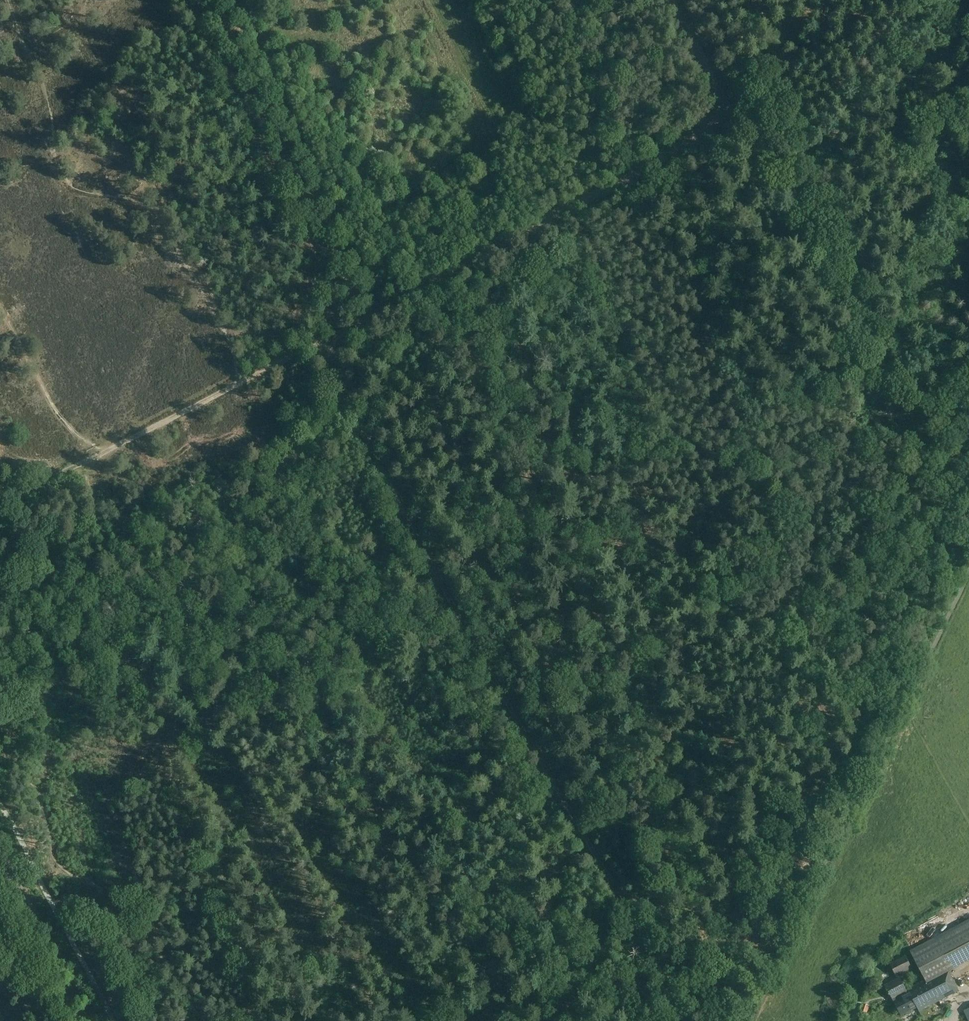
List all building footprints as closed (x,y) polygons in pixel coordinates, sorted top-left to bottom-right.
[(134,452),(147,449),(145,442),(132,445),(134,452)] [(949,972),(945,965),(968,952),(968,920),(911,950),(927,981),(907,991),(901,978),(904,976),(903,975),(913,970),(906,956),(890,964),(895,974),(889,976),(892,982),(885,986),(901,1016),(917,1008),(919,1012),(959,991),(949,972)] [(917,933),(912,938),(918,945),(924,941),(917,933)]
